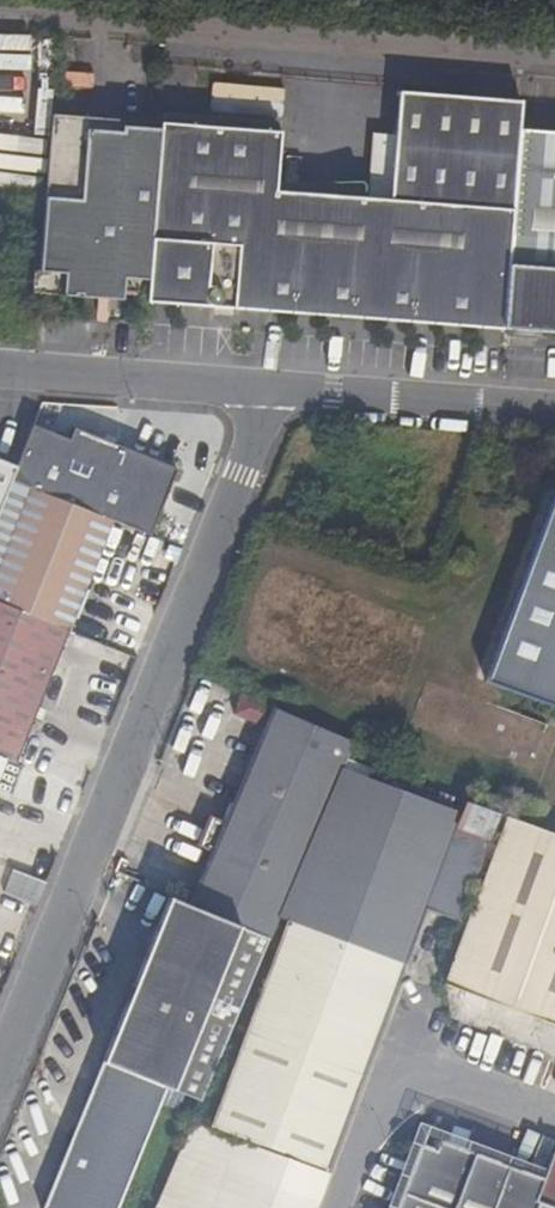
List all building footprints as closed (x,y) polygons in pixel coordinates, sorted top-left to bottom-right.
[(275,193),(280,134),(159,125),(158,132),(145,305),(502,333),(518,131),(520,104),(394,94),(386,202),(275,193)] [(122,134),(92,132),(92,126),(93,120),(51,116),(37,297),(145,305),(158,132),(122,129),(122,134)] [(518,131),(502,333),(554,337),(554,134),(518,131)] [(114,522),(151,536),(173,483),(70,441),(65,453),(29,439),(17,470),(12,482),(29,489),(114,522)] [(12,482),(17,470),(0,464),(0,513),(12,482)] [(29,489),(0,561),(0,604),(69,632),(114,522),(29,489)] [(492,677),(554,701),(554,512),(492,677)] [(6,761),(16,765),(69,632),(0,604),(0,759),(6,761)] [(354,744),(273,709),(271,714),(353,746),(354,744)] [(271,714),(190,905),(271,939),(281,915),(347,760),(353,746),(271,714)] [(425,912),(456,923),(497,816),(347,760),(281,915),(289,917),(406,962),(425,912)] [(503,818),(441,988),(554,1030),(554,837),(503,818)] [(32,905),(41,883),(10,870),(1,892),(32,905)] [(269,943),(169,900),(100,1062),(165,1090),(201,1105),(269,943)] [(289,917),(210,1127),(328,1172),(406,962),(289,917)] [(100,1062),(45,1207),(117,1207),(165,1090),(100,1062)] [(537,1201),(554,1154),(458,1119),(437,1177),(433,1190),(399,1178),(390,1203),(369,1195),(365,1207),(534,1207),(537,1201)] [(326,1177),(206,1131),(178,1207),(314,1207),(326,1177)] [(433,1190),(437,1177),(383,1158),(369,1195),(390,1203),(399,1178),(433,1190)]
